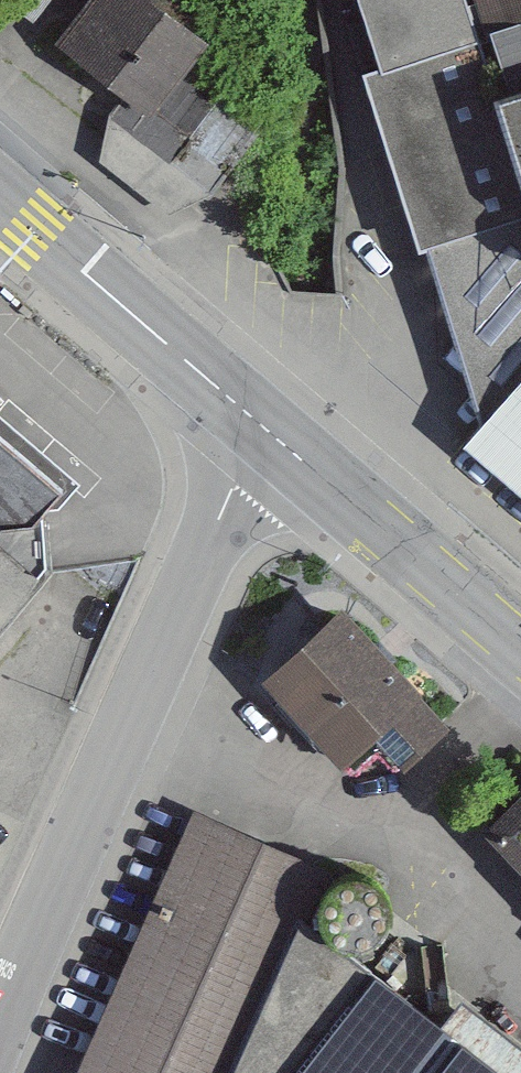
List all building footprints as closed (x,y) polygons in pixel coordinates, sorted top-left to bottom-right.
[(141,0),(69,0),(34,45),(132,121),(139,111),(227,179),(260,137),(179,74),(200,46),(141,0)] [(348,64),(333,68),(385,260),(488,232),(500,274),(520,250),(520,80),(480,90),(469,43),(459,0),(331,0),(348,64)] [(469,43),(480,90),(520,80),(520,0),(459,0),(469,43)] [(450,444),(520,504),(520,362),(450,444)] [(0,495),(0,597),(20,575),(19,511),(0,495)] [(454,703),(329,580),(231,680),(319,766),(338,747),(375,783),(454,703)] [(460,838),(520,903),(520,781),(460,838)] [(192,816),(77,1072),(487,1072),(300,933),(321,871),(192,816)] [(388,942),(394,930),(397,916),(394,903),(388,891),(378,882),(366,876),(353,875),(339,877),(327,885),(318,896),(313,909),(313,923),(317,937),(326,948),(338,955),(352,959),(366,957),(379,951),(388,942)]
